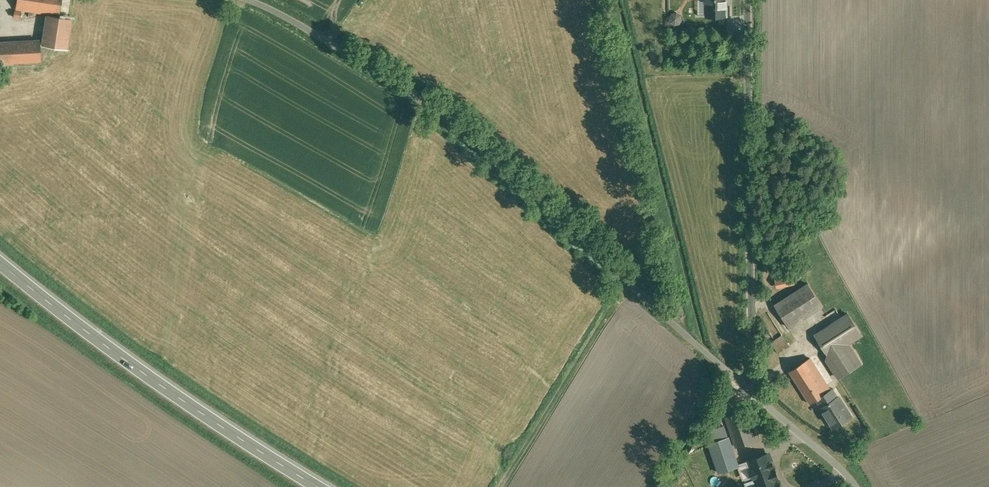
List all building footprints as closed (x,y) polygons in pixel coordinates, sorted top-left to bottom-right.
[(18,9),(59,15),(61,0),(19,0),(18,9)] [(707,16),(726,16),(726,0),(707,0),(707,16)] [(680,23),(682,12),(674,11),(673,22),(680,23)] [(71,18),(47,14),(42,45),(66,49),(71,18)] [(0,42),(0,62),(41,60),(40,40),(0,42)] [(780,287),(796,283),(792,267),(776,271),(780,287)] [(809,283),(775,305),(789,327),(823,305),(809,283)] [(862,363),(835,322),(828,326),(855,368),(862,363)] [(855,368),(828,326),(812,336),(839,378),(855,368)] [(783,335),(771,342),(778,353),(790,346),(783,335)] [(831,390),(810,358),(806,360),(827,393),(828,392),(831,390)] [(806,360),(789,371),(810,404),(820,398),(827,393),(806,360)] [(839,396),(834,388),(831,390),(828,392),(833,399),(839,396)] [(828,392),(827,393),(820,398),(825,405),(833,399),(828,392)] [(825,405),(821,407),(827,416),(835,427),(834,427),(835,428),(852,417),(839,396),(833,399),(825,405)] [(745,410),(726,417),(736,446),(756,440),(745,410)] [(729,437),(709,444),(719,472),(739,466),(729,437)] [(748,461),(758,486),(781,486),(769,454),(748,461)]
